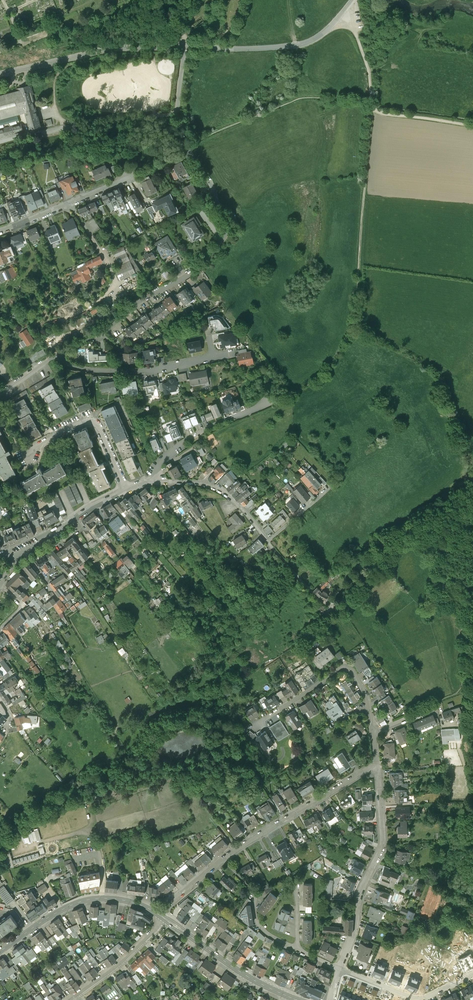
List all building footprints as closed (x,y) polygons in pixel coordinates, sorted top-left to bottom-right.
[(40,127),(29,86),(16,90),(16,93),(19,92),(24,112),(25,113),(29,130),(40,127)] [(0,97),(0,119),(25,113),(24,112),(19,92),(16,93),(0,97)] [(45,121),(47,127),(55,125),(53,119),(45,121)] [(22,132),(21,127),(0,132),(0,138),(22,132)] [(186,173),(181,164),(182,163),(181,163),(173,167),(181,182),(190,178),(187,173),(186,173)] [(105,165),(93,170),(95,174),(94,175),(96,180),(107,175),(108,177),(112,175),(109,168),(107,169),(105,165)] [(70,177),(69,177),(68,178),(67,178),(66,179),(65,179),(64,180),(63,181),(66,188),(68,194),(78,190),(76,186),(77,185),(77,184),(77,183),(76,182),(75,181),(73,176),(70,177)] [(150,179),(143,182),(147,190),(146,191),(148,195),(156,192),(150,179)] [(188,186),(183,188),(189,200),(199,195),(193,184),(188,186)] [(119,188),(113,190),(117,199),(119,198),(123,196),(119,188)] [(53,190),(47,193),(51,202),(61,198),(57,189),(53,190)] [(113,190),(107,193),(111,201),(115,199),(117,199),(113,190)] [(38,191),(32,194),(38,208),(44,205),(41,197),(39,192),(38,191)] [(107,193),(102,195),(105,204),(109,202),(111,201),(107,193)] [(134,193),(129,196),(136,207),(140,205),(137,198),(134,193)] [(32,194),(25,197),(26,198),(28,203),(31,210),(38,208),(32,194)] [(168,195),(153,203),(154,205),(156,210),(164,206),(168,215),(176,211),(168,195)] [(20,200),(14,202),(19,215),(25,213),(20,200)] [(8,204),(8,205),(9,208),(13,218),(19,215),(14,202),(8,204)] [(95,202),(87,205),(91,212),(92,211),(98,209),(95,202)] [(87,205),(78,209),(81,216),(85,214),(85,216),(87,215),(86,214),(89,213),(91,212),(87,205)] [(154,205),(146,208),(149,214),(156,211),(156,210),(154,205)] [(69,221),(62,224),(64,228),(63,229),(68,240),(74,238),(73,236),(80,233),(73,217),(68,220),(69,221)] [(197,217),(190,221),(190,222),(188,223),(187,221),(182,225),(189,237),(190,236),(192,236),(194,240),(196,239),(197,240),(201,237),(200,237),(204,234),(201,230),(200,230),(198,226),(201,224),(202,223),(198,217),(197,218),(197,217)] [(55,225),(51,227),(52,229),(47,231),(50,239),(53,238),(54,241),(61,239),(59,235),(59,234),(55,225)] [(37,228),(32,229),(31,228),(27,230),(28,231),(27,231),(27,232),(29,237),(31,240),(40,237),(37,228)] [(20,234),(10,238),(12,246),(23,242),(21,236),(20,234)] [(174,246),(167,236),(161,240),(170,253),(173,251),(174,252),(176,250),(177,249),(175,246),(174,246)] [(170,253),(161,240),(155,243),(162,253),(161,255),(163,257),(164,258),(166,257),(166,255),(170,253)] [(124,246),(114,251),(119,264),(130,260),(124,246)] [(0,252),(0,264),(8,260),(7,256),(12,254),(10,249),(5,251),(4,250),(0,252)] [(173,251),(170,253),(173,258),(179,255),(176,250),(174,252),(173,251)] [(153,251),(149,254),(148,252),(144,254),(149,262),(156,256),(153,251)] [(170,253),(166,255),(166,257),(164,258),(167,262),(173,258),(170,253)] [(79,273),(72,276),(75,282),(76,282),(77,283),(78,282),(79,281),(79,280),(79,279),(80,278),(81,277),(83,281),(89,278),(86,273),(90,271),(91,270),(90,267),(92,266),(91,266),(97,263),(97,264),(101,262),(102,260),(100,255),(86,262),(85,262),(76,267),(79,273)] [(131,261),(114,268),(119,279),(124,278),(136,273),(131,261)] [(3,271),(7,280),(7,281),(17,276),(13,267),(3,271)] [(166,279),(171,274),(166,268),(161,273),(166,279)] [(204,284),(195,290),(196,291),(193,293),(195,295),(197,293),(202,299),(210,293),(209,291),(210,290),(207,286),(206,287),(204,284)] [(189,291),(188,291),(186,288),(182,292),(189,302),(193,298),(191,295),(191,293),(190,291),(189,291)] [(189,302),(182,292),(177,295),(179,298),(179,299),(180,301),(182,301),(184,305),(189,302)] [(174,302),(170,297),(168,298),(167,298),(165,299),(165,300),(163,302),(164,303),(170,312),(177,307),(174,302)] [(164,303),(153,311),(159,320),(164,316),(165,317),(168,315),(167,314),(170,312),(164,303)] [(159,320),(153,311),(147,315),(153,323),(154,324),(160,320),(159,320)] [(146,313),(144,315),(142,315),(141,316),(142,318),(139,319),(139,320),(146,330),(148,328),(148,327),(153,323),(147,315),(146,313)] [(218,316),(216,316),(215,316),(208,317),(210,325),(210,328),(215,327),(216,331),(231,328),(224,319),(223,318),(222,317),(221,317),(219,316),(218,316)] [(139,320),(138,319),(136,320),(137,322),(130,327),(137,336),(138,337),(140,335),(139,335),(146,330),(139,320)] [(137,336),(130,327),(125,330),(127,332),(130,336),(132,339),(131,339),(132,340),(137,336)] [(26,330),(20,334),(28,345),(34,341),(26,330)] [(225,335),(219,336),(219,339),(220,341),(220,344),(221,347),(225,346),(226,346),(230,346),(230,344),(236,343),(234,333),(225,335)] [(199,341),(188,343),(189,347),(189,348),(190,352),(200,350),(199,341)] [(43,349),(38,352),(41,358),(46,354),(43,349)] [(87,351),(88,363),(107,362),(107,354),(101,355),(101,352),(94,352),(94,350),(87,351)] [(149,350),(143,351),(143,356),(142,356),(143,360),(144,359),(144,363),(155,361),(153,355),(156,354),(155,350),(149,351),(149,350)] [(129,354),(123,354),(123,357),(124,363),(136,362),(135,353),(133,353),(129,353),(129,354)] [(250,353),(238,355),(240,365),(244,364),(244,365),(248,364),(248,362),(252,361),(251,358),(250,358),(250,353)] [(205,371),(190,374),(192,383),(198,382),(198,384),(202,383),(201,381),(207,380),(205,371)] [(186,373),(178,374),(180,382),(187,380),(186,373)] [(81,377),(69,380),(70,386),(71,386),(72,390),(73,396),(85,394),(81,377)] [(163,384),(162,384),(164,391),(165,394),(170,393),(169,392),(176,391),(175,385),(177,384),(176,382),(175,377),(167,379),(168,383),(166,383),(163,384)] [(147,380),(144,381),(144,383),(142,383),(144,391),(145,397),(145,398),(152,397),(151,392),(154,392),(153,389),(157,388),(155,380),(147,382),(147,380)] [(114,381),(100,384),(101,391),(110,389),(111,393),(117,392),(114,381)] [(135,381),(121,384),(123,392),(130,391),(131,396),(138,394),(135,381)] [(42,389),(41,389),(49,403),(60,397),(57,392),(56,392),(54,389),(55,388),(52,383),(50,384),(47,386),(45,387),(42,389)] [(26,391),(21,394),(24,399),(29,396),(26,391)] [(21,394),(10,400),(13,405),(24,399),(21,394)] [(63,403),(60,397),(49,403),(57,418),(68,412),(65,406),(64,407),(62,403),(63,403)] [(24,399),(13,405),(21,419),(28,415),(29,415),(32,413),(29,407),(28,408),(26,404),(27,404),(24,399)] [(228,399),(223,401),(223,402),(222,403),(226,413),(234,410),(231,402),(230,400),(228,400),(228,399)] [(238,400),(231,402),(234,410),(241,407),(238,400)] [(89,402),(78,407),(81,412),(92,407),(89,402)] [(220,415),(216,404),(210,406),(213,412),(206,415),(208,421),(220,415)] [(113,406),(101,411),(110,430),(121,425),(113,406)] [(188,416),(193,427),(200,424),(195,413),(188,416)] [(21,419),(19,420),(23,427),(33,421),(31,417),(30,418),(29,415),(28,415),(21,419)] [(193,427),(188,416),(181,419),(181,421),(185,430),(193,427)] [(33,421),(23,427),(31,441),(41,435),(38,430),(36,427),(37,426),(33,421)] [(121,425),(110,430),(115,443),(127,438),(121,425)] [(182,437),(176,425),(169,428),(171,433),(174,440),(182,437)] [(86,428),(74,434),(81,450),(91,446),(93,445),(86,428)] [(171,433),(165,436),(168,443),(174,440),(171,433)] [(41,435),(31,441),(32,443),(43,438),(41,435)] [(127,438),(115,443),(123,460),(132,456),(136,454),(134,454),(127,438),(129,437),(127,438)] [(157,438),(150,441),(155,453),(162,450),(157,438)] [(108,482),(101,467),(105,466),(104,463),(98,465),(91,451),(92,450),(91,446),(81,450),(79,452),(88,472),(90,471),(99,491),(111,485),(109,482),(108,482)] [(194,460),(191,454),(190,454),(191,455),(188,457),(188,456),(180,460),(183,465),(183,466),(186,472),(198,465),(194,460)] [(4,455),(0,457),(0,473),(4,480),(15,474),(13,471),(12,471),(4,455)] [(123,460),(129,474),(138,470),(132,456),(123,460)] [(203,462),(199,457),(194,460),(198,465),(203,462)] [(210,462),(216,467),(219,464),(214,459),(210,462)] [(40,473),(25,482),(24,481),(21,483),(27,494),(46,483),(47,485),(66,474),(60,462),(56,464),(57,466),(41,475),(40,473)] [(221,469),(218,466),(214,470),(215,472),(215,473),(216,474),(218,472),(221,475),(224,473),(221,469)] [(206,471),(201,476),(202,478),(203,477),(204,476),(204,475),(206,474),(207,475),(213,469),(214,468),(212,467),(211,468),(210,467),(209,468),(206,471)] [(312,467),(309,471),(306,468),(305,468),(303,469),(306,472),(308,475),(307,476),(316,487),(320,484),(312,475),(316,471),(312,467)] [(177,472),(175,473),(174,471),(173,468),(172,468),(168,471),(173,479),(181,475),(179,471),(177,472)] [(218,472),(216,474),(215,473),(212,476),(216,480),(221,476),(221,475),(218,472)] [(225,475),(218,482),(222,486),(225,483),(227,479),(231,476),(228,473),(225,475)] [(307,476),(305,474),(304,475),(301,478),(313,492),(315,491),(316,493),(319,490),(307,476)] [(326,482),(319,475),(317,477),(322,482),(324,484),(326,482)] [(216,480),(212,476),(208,479),(213,484),(216,480)] [(238,480),(236,482),(231,476),(227,479),(225,483),(229,487),(231,485),(233,484),(236,489),(237,489),(241,484),(238,480)] [(245,481),(242,484),(241,484),(237,489),(238,490),(241,494),(241,493),(247,488),(250,487),(245,481)] [(64,487),(71,506),(83,501),(75,483),(64,487)] [(236,489),(233,484),(231,485),(229,487),(227,489),(231,494),(236,489)] [(309,496),(300,486),(294,491),(303,501),(309,496)] [(190,497),(182,487),(178,491),(185,500),(190,497)] [(145,488),(138,494),(141,498),(149,492),(147,490),(145,488)] [(178,494),(175,488),(168,492),(171,497),(171,498),(172,501),(175,499),(173,496),(178,494)] [(247,488),(241,493),(245,498),(251,493),(247,488)] [(241,494),(238,490),(232,495),(235,499),(241,494)] [(64,510),(56,492),(51,494),(59,512),(64,510)] [(149,492),(141,498),(142,500),(144,501),(147,504),(150,501),(148,498),(151,495),(149,492)] [(168,492),(162,495),(164,499),(161,500),(165,508),(168,506),(165,501),(171,498),(171,497),(168,492)] [(245,498),(241,493),(241,494),(235,499),(238,503),(245,498)] [(141,498),(138,494),(137,495),(135,494),(132,497),(136,502),(138,506),(140,509),(142,507),(138,502),(142,500),(141,498)] [(136,502),(132,497),(127,500),(130,505),(132,507),(134,510),(138,506),(136,502)] [(196,505),(190,497),(185,500),(187,502),(192,508),(196,505)] [(126,498),(121,502),(126,508),(130,505),(127,500),(126,498)] [(293,499),(287,503),(293,510),(299,505),(295,501),(293,498),(293,499)] [(248,508),(255,502),(252,499),(249,502),(245,505),(248,508)] [(204,502),(203,500),(199,503),(203,510),(210,506),(212,505),(211,502),(210,501),(209,502),(207,500),(204,502)] [(126,509),(119,501),(114,504),(121,513),(123,512),(126,509)] [(269,507),(265,502),(262,505),(261,505),(258,507),(259,508),(256,510),(260,515),(259,516),(269,507)] [(115,509),(111,503),(101,509),(105,515),(112,511),(112,510),(115,509)] [(134,510),(132,507),(128,511),(132,517),(134,515),(137,520),(140,518),(134,510)] [(270,507),(269,507),(259,516),(263,520),(266,518),(267,519),(270,516),(269,516),(273,512),(269,508),(270,507)] [(53,510),(47,513),(45,509),(36,514),(38,518),(38,519),(43,516),(48,525),(58,519),(53,510)] [(112,511),(105,515),(107,518),(117,511),(115,509),(112,510),(112,511)] [(125,515),(123,517),(127,523),(130,521),(130,520),(129,519),(131,517),(128,513),(126,509),(123,512),(125,515)] [(93,513),(82,522),(89,530),(93,527),(91,525),(93,523),(92,521),(97,517),(93,513)] [(241,520),(235,513),(229,519),(234,525),(229,530),(232,533),(244,523),(241,520)] [(280,515),(271,524),(275,528),(285,519),(280,515)] [(118,516),(109,523),(117,533),(126,526),(118,516)] [(38,518),(32,520),(34,528),(35,527),(37,533),(43,531),(40,525),(38,519),(38,518)] [(29,523),(13,530),(18,541),(18,542),(34,535),(29,523)] [(104,525),(98,529),(102,535),(107,531),(104,525)] [(273,530),(268,525),(263,529),(267,535),(273,530)] [(12,527),(2,531),(8,545),(18,541),(13,530),(12,527)] [(97,528),(94,530),(99,537),(102,535),(98,529),(97,528)] [(240,536),(233,540),(237,545),(240,543),(241,545),(246,542),(242,535),(240,536)] [(80,547),(73,537),(64,544),(66,547),(68,549),(72,546),(76,551),(80,547)] [(259,539),(248,548),(250,551),(250,552),(251,552),(253,554),(259,548),(260,548),(264,545),(259,539)] [(110,547),(105,541),(102,543),(105,548),(108,551),(111,548),(110,547)] [(66,547),(61,551),(65,557),(67,555),(69,558),(67,560),(68,559),(72,557),(73,557),(68,549),(66,547)] [(81,548),(80,547),(76,551),(82,558),(84,561),(88,557),(82,550),(83,549),(82,547),(81,548)] [(108,551),(105,548),(102,550),(106,554),(108,556),(110,554),(112,556),(116,554),(114,552),(111,548),(108,551)] [(58,556),(53,550),(48,554),(45,556),(48,560),(49,559),(52,557),(54,560),(58,556)] [(133,562),(127,555),(123,559),(121,558),(119,560),(120,562),(122,560),(124,564),(125,563),(128,566),(133,562)] [(43,556),(39,558),(40,559),(37,560),(40,565),(38,566),(39,568),(41,566),(45,563),(45,562),(48,560),(45,556),(43,557),(43,556)] [(63,562),(58,556),(54,560),(57,563),(59,566),(63,562)] [(78,561),(77,560),(75,561),(71,563),(73,565),(74,565),(76,569),(77,568),(81,565),(78,561)] [(119,560),(115,564),(119,568),(117,570),(122,576),(125,574),(126,575),(127,574),(122,569),(125,566),(124,564),(122,560),(120,562),(119,560)] [(35,572),(28,563),(23,567),(31,576),(35,572)] [(45,563),(41,566),(46,573),(52,568),(49,565),(48,566),(45,563)] [(69,568),(66,565),(61,568),(67,574),(68,574),(68,573),(71,570),(69,568)] [(76,569),(74,565),(73,565),(70,567),(72,570),(77,574),(78,574),(81,577),(82,576),(84,575),(81,571),(80,571),(77,568),(76,569)] [(19,572),(6,584),(14,592),(18,588),(16,586),(21,582),(23,584),(27,580),(23,576),(19,572)] [(64,573),(52,581),(57,585),(58,584),(66,578),(64,574),(64,573)] [(23,584),(22,584),(23,585),(25,587),(26,589),(30,585),(29,584),(30,584),(27,580),(23,584)] [(325,580),(313,592),(319,597),(325,601),(328,597),(322,594),(320,592),(328,583),(325,580)] [(57,585),(52,581),(49,583),(55,591),(59,588),(60,587),(58,584),(57,585)] [(45,587),(35,593),(38,598),(48,592),(45,587)] [(22,592),(18,588),(14,592),(21,599),(23,597),(26,594),(23,591),(22,592)] [(59,588),(55,591),(57,593),(59,596),(63,593),(62,592),(59,588)] [(157,605),(164,600),(161,596),(154,601),(157,605)] [(53,598),(46,604),(49,607),(52,605),(53,604),(56,602),(53,598)] [(40,606),(37,602),(35,604),(38,608),(37,609),(40,612),(44,609),(40,606)] [(62,602),(55,607),(59,613),(66,608),(62,602)] [(29,605),(26,607),(25,605),(22,607),(24,609),(22,610),(27,616),(28,618),(29,619),(33,616),(36,619),(38,617),(29,605)] [(323,614),(326,609),(320,605),(317,610),(323,614)] [(20,612),(11,621),(14,626),(20,633),(24,630),(19,626),(25,620),(20,612)] [(29,619),(28,618),(25,620),(27,622),(30,626),(31,627),(34,625),(29,619)] [(9,623),(3,629),(11,639),(10,640),(10,641),(11,642),(14,646),(16,648),(19,645),(13,636),(16,633),(13,628),(9,623)] [(0,636),(0,639),(4,644),(9,640),(4,633),(0,636)] [(119,649),(123,656),(128,653),(123,646),(119,649)] [(327,648),(316,657),(314,655),(310,658),(319,670),(323,667),(322,666),(334,657),(327,648)] [(340,651),(335,655),(339,660),(343,657),(340,651)] [(369,668),(359,653),(351,659),(360,674),(363,672),(369,668)] [(2,658),(0,659),(0,662),(4,667),(8,671),(10,670),(11,669),(2,658)] [(308,667),(295,676),(302,687),(306,685),(305,683),(311,679),(312,681),(316,678),(308,667)] [(369,668),(363,672),(366,677),(372,673),(369,668)] [(15,676),(3,683),(6,688),(7,688),(9,691),(16,687),(14,684),(18,681),(15,676)] [(370,682),(369,683),(370,685),(369,686),(370,688),(371,688),(372,688),(373,689),(381,684),(380,685),(379,683),(380,682),(377,678),(375,679),(370,682)] [(291,681),(286,685),(288,689),(282,693),(285,697),(286,700),(291,696),(292,697),(298,692),(291,681)] [(357,693),(354,695),(349,686),(352,685),(350,683),(348,684),(346,682),(342,685),(354,704),(359,701),(357,699),(358,699),(358,700),(359,699),(360,698),(360,697),(357,693)] [(0,685),(0,693),(1,695),(5,692),(6,694),(9,691),(7,688),(6,688),(3,683),(0,685)] [(322,688),(325,692),(330,689),(326,684),(322,688)] [(381,684),(373,689),(374,692),(373,693),(374,695),(375,694),(375,695),(376,694),(377,696),(378,695),(383,692),(385,691),(385,690),(384,691),(383,689),(384,688),(381,684)] [(1,695),(6,702),(7,704),(10,703),(15,700),(14,697),(13,697),(10,699),(6,694),(5,692),(1,695)] [(281,692),(276,695),(277,695),(277,696),(280,700),(285,697),(282,693),(281,692)] [(339,704),(334,696),(328,699),(330,701),(326,704),(330,709),(326,712),(330,717),(332,715),(335,721),(340,718),(338,716),(343,713),(338,705),(337,706),(337,705),(339,704)] [(382,700),(381,701),(382,703),(381,704),(382,706),(383,706),(384,705),(385,707),(393,702),(392,702),(391,700),(392,700),(389,696),(382,700)] [(264,704),(269,712),(273,709),(273,708),(279,704),(277,702),(274,697),(264,704)] [(311,701),(307,703),(308,704),(301,709),(300,708),(299,708),(304,714),(308,711),(309,713),(308,713),(310,717),(309,717),(310,718),(318,713),(316,709),(316,708),(315,706),(314,706),(311,701)] [(393,702),(385,707),(386,709),(385,710),(386,712),(387,712),(388,712),(389,713),(397,708),(396,709),(395,707),(396,706),(393,702)] [(253,708),(244,714),(243,714),(250,724),(260,718),(253,708)] [(451,709),(442,713),(446,722),(454,718),(452,714),(451,709)] [(293,713),(287,717),(287,718),(286,719),(293,730),(298,727),(295,723),(298,721),(296,717),(293,713)] [(432,715),(423,719),(426,727),(436,723),(432,715)] [(423,719),(413,723),(417,731),(426,727),(423,719)] [(280,722),(269,730),(278,743),(289,736),(280,722)] [(358,730),(352,734),(353,735),(348,739),(351,744),(360,738),(363,736),(362,735),(360,731),(364,729),(360,722),(354,725),(354,726),(355,726),(358,730)] [(455,728),(441,730),(443,744),(448,744),(447,740),(460,738),(460,734),(458,727),(455,728)] [(404,728),(395,731),(396,733),(398,739),(400,743),(403,741),(404,743),(408,741),(407,736),(408,736),(404,728)] [(254,737),(250,734),(246,738),(254,744),(257,742),(256,741),(257,740),(256,739),(257,739),(255,736),(254,737)] [(257,739),(256,739),(257,740),(256,741),(257,742),(259,746),(260,745),(264,751),(268,748),(269,750),(270,750),(269,749),(273,747),(265,734),(257,739)] [(384,744),(383,744),(385,758),(394,757),(393,743),(384,744)] [(342,752),(331,759),(334,764),(336,763),(341,772),(351,766),(348,762),(342,752)] [(353,759),(348,762),(351,766),(351,767),(357,764),(353,759)] [(328,769),(316,776),(321,784),(333,777),(328,769)] [(310,782),(298,789),(303,797),(315,789),(310,782)] [(290,788),(283,793),(287,799),(290,805),(298,800),(290,788)] [(372,794),(362,795),(363,803),(363,804),(372,803),(372,794)] [(278,796),(273,799),(281,811),(285,808),(282,802),(278,796)] [(347,797),(340,801),(342,804),(341,805),(343,807),(344,806),(344,807),(351,803),(347,797)] [(259,810),(261,812),(265,820),(275,814),(271,806),(269,804),(259,810)] [(409,806),(395,807),(396,815),(400,815),(400,817),(407,817),(407,814),(409,813),(409,806)] [(330,808),(322,812),(327,820),(334,816),(330,808)] [(372,811),(361,812),(361,811),(359,811),(360,820),(372,819),(372,818),(373,818),(373,814),(372,814),(372,811)] [(318,817),(316,813),(311,816),(316,825),(319,829),(322,827),(320,823),(321,822),(319,819),(320,818),(319,816),(318,817)] [(250,817),(249,815),(248,815),(243,817),(243,819),(242,819),(247,826),(249,830),(259,824),(254,815),(250,817)] [(311,816),(304,821),(306,824),(305,825),(306,827),(307,826),(309,828),(308,829),(310,833),(315,830),(315,831),(319,829),(316,825),(311,816)] [(242,819),(238,821),(239,822),(244,828),(247,826),(242,819)] [(235,822),(228,829),(236,839),(244,833),(237,824),(235,822)] [(239,822),(237,824),(244,833),(246,831),(244,828),(239,822)] [(373,826),(364,825),(364,833),(373,834),(373,826)] [(406,827),(397,827),(397,836),(407,835),(406,827)] [(295,830),(289,833),(295,844),(298,842),(295,838),(298,836),(295,830)] [(222,839),(217,844),(222,850),(228,846),(225,843),(223,839),(222,839)] [(288,848),(284,842),(277,846),(279,849),(277,850),(280,854),(280,853),(283,859),(288,857),(290,860),(297,856),(295,853),(294,854),(293,853),(290,847),(289,847),(288,848)] [(296,852),(291,843),(287,845),(289,847),(290,847),(293,853),(294,854),(295,853),(296,852)] [(217,844),(211,848),(217,855),(222,850),(217,844)] [(364,847),(361,854),(367,858),(371,851),(364,847)] [(406,850),(397,849),(397,855),(396,855),(395,860),(404,861),(406,850)] [(14,863),(40,856),(39,851),(13,859),(14,863)] [(206,853),(200,858),(206,865),(211,860),(208,856),(206,853)] [(266,855),(257,860),(262,868),(270,863),(269,861),(270,860),(268,856),(267,857),(266,855)] [(200,858),(194,863),(197,865),(200,869),(206,865),(200,858)] [(360,861),(354,858),(353,859),(352,860),(352,862),(354,863),(350,869),(358,873),(359,873),(360,873),(361,870),(360,869),(362,867),(363,867),(364,864),(360,862),(360,861)] [(76,873),(71,859),(64,862),(65,865),(67,864),(72,875),(76,873)] [(278,860),(273,863),(276,868),(281,865),(278,860)] [(249,864),(240,869),(243,874),(253,869),(252,866),(250,867),(249,864)] [(189,867),(183,872),(189,879),(194,874),(191,870),(189,867)] [(358,873),(350,869),(349,873),(355,877),(358,873)] [(399,874),(385,869),(380,881),(383,882),(384,881),(387,883),(389,876),(393,878),(393,879),(397,880),(399,874)] [(99,872),(79,876),(82,892),(99,888),(100,878),(99,872)] [(183,872),(178,877),(183,883),(189,879),(183,872)] [(226,879),(224,877),(220,881),(226,887),(231,883),(228,881),(229,880),(227,878),(226,879)] [(69,878),(65,879),(66,882),(70,896),(75,894),(69,878)] [(169,878),(164,883),(169,890),(175,885),(169,878)] [(65,879),(61,880),(61,882),(62,883),(63,888),(62,889),(63,890),(64,890),(66,898),(70,896),(66,882),(65,879)] [(355,882),(348,879),(345,884),(342,883),(341,886),(352,890),(355,882)] [(118,881),(107,880),(105,890),(117,891),(118,881)] [(137,884),(128,883),(127,893),(136,894),(137,884)] [(164,883),(158,887),(164,894),(169,890),(164,883)] [(213,883),(206,891),(213,897),(220,890),(217,887),(213,883)] [(312,883),(304,883),(304,891),(303,891),(303,897),(304,897),(303,904),(312,904),(312,896),(312,892),(312,883)] [(45,884),(37,889),(40,894),(48,889),(45,884)] [(144,885),(137,884),(136,894),(144,895),(145,885),(144,885)] [(4,885),(0,888),(0,895),(8,905),(15,900),(4,885)] [(379,890),(376,889),(372,900),(383,904),(388,906),(393,893),(390,892),(389,894),(379,890)] [(37,899),(31,891),(27,893),(33,901),(37,899)] [(270,893),(266,899),(266,898),(262,903),(258,909),(264,914),(269,908),(270,908),(272,905),(272,904),(277,898),(270,893)] [(34,903),(27,894),(24,897),(23,896),(17,900),(21,906),(22,905),(25,909),(24,910),(27,913),(26,914),(31,921),(41,914),(36,907),(33,904),(34,903)] [(54,898),(49,902),(46,897),(43,899),(49,908),(57,903),(54,898)] [(185,899),(178,905),(183,909),(188,902),(185,899)] [(42,902),(36,907),(41,914),(47,910),(42,902)] [(183,909),(177,917),(181,920),(185,914),(188,911),(192,905),(188,902),(183,909)] [(104,910),(100,910),(100,916),(97,916),(97,920),(103,920),(103,925),(108,926),(109,921),(110,915),(111,904),(106,904),(106,911),(109,911),(108,913),(107,913),(106,915),(106,916),(104,915),(104,910)] [(251,911),(250,905),(246,905),(241,913),(241,918),(249,924),(253,923),(252,917),(251,917),(250,911),(251,911)] [(98,906),(90,906),(90,915),(97,916),(98,910),(98,906)] [(379,909),(370,906),(367,915),(372,917),(371,919),(374,921),(379,909)] [(400,912),(407,914),(407,916),(413,918),(415,911),(402,907),(400,912)] [(77,909),(73,911),(75,917),(77,917),(78,919),(77,919),(77,920),(81,919),(77,909)] [(140,911),(135,909),(132,920),(136,921),(137,920),(136,919),(136,917),(138,918),(140,911)] [(282,909),(279,917),(277,920),(278,920),(275,928),(282,931),(285,924),(287,919),(290,912),(282,909)] [(185,914),(181,920),(185,923),(189,917),(188,916),(185,914)] [(0,922),(0,936),(9,930),(10,931),(12,930),(11,928),(17,924),(10,915),(0,922)] [(210,920),(204,916),(198,924),(200,925),(196,931),(200,934),(207,925),(209,922),(210,920)] [(62,924),(58,918),(54,921),(60,930),(63,928),(64,927),(63,926),(62,927),(61,925),(62,924)] [(353,919),(345,918),(345,919),(343,918),(342,930),(344,930),(343,934),(352,935),(353,919)] [(311,921),(303,920),(303,928),(303,934),(303,941),(311,941),(311,933),(312,933),(312,929),(311,929),(311,921)] [(60,930),(54,921),(50,924),(54,930),(56,928),(57,930),(56,931),(57,932),(60,930)] [(366,924),(362,936),(370,939),(372,933),(376,935),(378,929),(366,924)] [(207,925),(200,934),(204,937),(208,931),(207,930),(208,928),(209,928),(210,927),(207,925)] [(40,931),(36,935),(42,943),(45,941),(44,939),(43,940),(42,938),(44,937),(40,931)] [(259,931),(256,935),(263,940),(266,936),(259,931)] [(223,941),(219,947),(223,950),(229,941),(233,936),(228,933),(227,935),(223,941)] [(235,938),(233,936),(229,941),(234,944),(240,935),(238,933),(235,938)] [(36,935),(32,937),(36,943),(37,942),(39,943),(38,944),(39,945),(42,943),(36,935)] [(333,936),(329,944),(336,947),(340,939),(333,936)] [(164,937),(157,947),(162,950),(166,945),(168,940),(164,937)] [(183,946),(171,937),(168,940),(166,945),(171,948),(170,950),(176,954),(177,954),(179,952),(183,946)] [(218,938),(214,944),(219,947),(223,941),(220,939),(218,938)] [(125,942),(124,943),(120,948),(126,953),(130,947),(128,946),(129,944),(125,942)] [(329,944),(324,942),(319,953),(331,959),(337,948),(336,947),(329,944)] [(371,948),(360,943),(359,947),(361,948),(357,956),(362,958),(362,957),(367,958),(371,948)] [(25,950),(22,945),(17,948),(24,956),(28,962),(35,957),(31,952),(29,950),(28,948),(25,950)] [(243,951),(237,960),(241,963),(245,957),(251,949),(247,946),(243,951)] [(17,948),(13,951),(17,956),(19,955),(20,957),(19,957),(20,959),(24,956),(17,948)] [(148,949),(139,957),(150,969),(155,965),(150,960),(154,956),(155,957),(148,949)] [(181,954),(180,955),(185,958),(189,952),(185,949),(181,954)] [(239,953),(237,951),(233,957),(237,960),(243,951),(240,949),(239,950),(240,950),(239,953)] [(200,957),(191,950),(189,952),(185,958),(189,961),(186,965),(191,969),(194,965),(198,959),(200,957)] [(286,951),(284,956),(283,956),(280,961),(283,962),(284,962),(286,963),(290,954),(286,951)] [(93,957),(90,952),(89,952),(87,954),(89,957),(88,957),(88,958),(87,961),(84,963),(84,964),(94,977),(98,973),(94,968),(99,964),(93,957)] [(176,954),(171,961),(174,964),(180,955),(181,954),(179,952),(177,954),(176,954)] [(110,955),(108,957),(112,963),(116,960),(112,954),(110,955)] [(169,961),(162,955),(159,959),(167,963),(169,961)] [(261,956),(257,965),(254,971),(258,973),(263,963),(265,958),(262,956),(261,956)] [(469,956),(459,961),(464,970),(472,966),(472,963),(469,956)] [(105,959),(103,960),(108,966),(112,963),(108,957),(105,959)] [(150,969),(139,957),(131,966),(135,970),(140,966),(143,970),(142,971),(145,974),(151,969),(150,969)] [(206,959),(198,970),(201,972),(202,971),(209,975),(208,977),(212,972),(216,966),(206,959)] [(315,965),(307,961),(305,965),(304,965),(303,967),(303,968),(312,972),(314,967),(315,965)] [(263,963),(258,973),(263,975),(266,969),(264,968),(265,966),(266,966),(267,965),(263,963)] [(94,977),(84,964),(82,966),(84,969),(83,970),(84,971),(85,970),(87,972),(85,974),(89,980),(94,977)] [(371,975),(377,977),(381,966),(376,964),(374,967),(372,972),(371,975)] [(155,965),(150,969),(151,969),(155,974),(159,970),(155,965)] [(387,968),(381,966),(377,977),(383,979),(384,976),(386,971),(387,968)] [(317,975),(317,976),(322,978),(326,970),(321,967),(320,969),(317,975)] [(326,970),(322,978),(329,981),(330,972),(326,970)] [(388,981),(394,984),(398,973),(393,970),(388,981)] [(122,973),(115,978),(122,988),(129,983),(130,984),(131,983),(133,982),(130,978),(126,971),(123,974),(122,973)] [(280,976),(278,975),(275,981),(280,983),(283,977),(285,973),(281,971),(280,973),(281,973),(280,976)] [(212,972),(208,977),(213,980),(216,975),(212,972)] [(221,978),(218,983),(218,984),(219,982),(225,986),(224,988),(227,990),(235,979),(225,973),(221,978)] [(404,975),(398,973),(394,984),(399,986),(404,975)] [(221,978),(216,975),(213,980),(218,983),(221,978)] [(75,981),(74,982),(72,980),(73,979),(72,978),(71,979),(70,976),(67,978),(75,990),(79,987),(75,981)] [(405,988),(410,991),(415,979),(409,977),(405,988)] [(67,978),(64,980),(66,984),(66,985),(71,993),(75,990),(67,978)] [(301,979),(299,978),(295,986),(296,986),(294,990),(296,991),(298,992),(304,995),(311,980),(308,979),(306,984),(304,983),(305,981),(303,980),(301,979)] [(317,981),(312,979),(311,980),(304,995),(309,997),(310,996),(318,999),(321,993),(322,991),(314,987),(317,981)] [(420,982),(415,979),(410,991),(416,993),(420,982)] [(43,983),(41,985),(40,985),(45,992),(43,993),(46,997),(48,995),(50,999),(49,999),(50,999),(56,999),(51,993),(48,989),(43,983)] [(112,984),(109,986),(108,984),(101,989),(108,999),(118,993),(117,991),(112,984)] [(461,991),(459,992),(461,995),(463,994),(465,999),(472,996),(472,992),(470,986),(461,991)] [(56,995),(54,993),(55,992),(54,991),(51,993),(56,999),(61,999),(62,999),(58,994),(56,995)]
